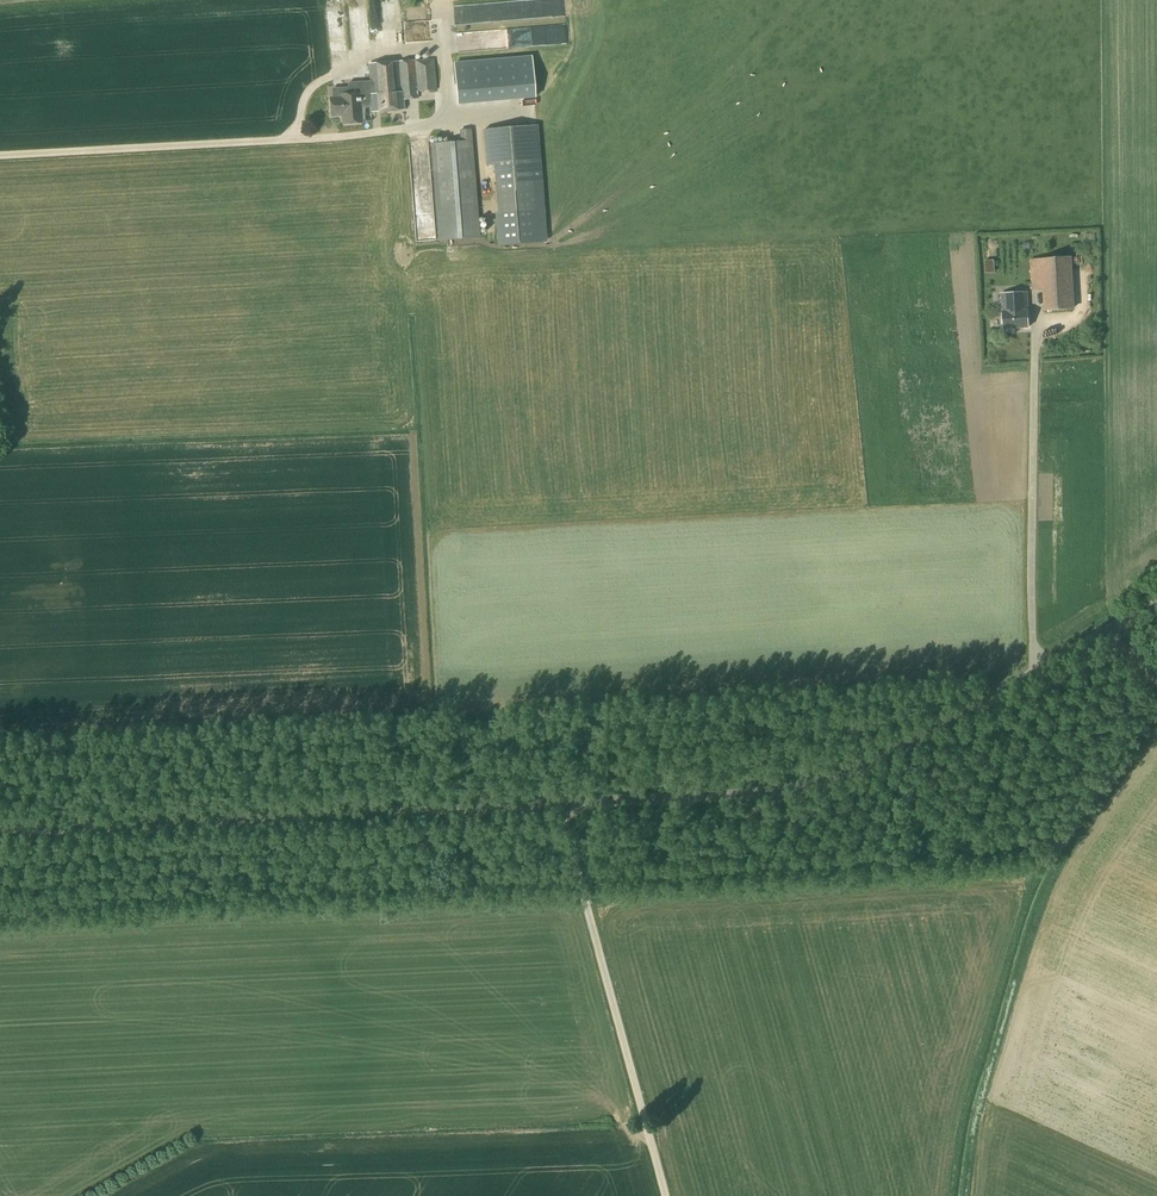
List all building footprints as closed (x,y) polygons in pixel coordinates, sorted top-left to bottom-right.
[(387,49),(409,45),(408,36),(386,40),(387,49)] [(360,52),(371,52),(372,39),(360,39),(360,52)] [(507,58),(454,62),(456,95),(510,91),(507,58)] [(418,99),(418,92),(437,90),(434,59),(368,64),(370,95),(369,95),(369,96),(360,96),(360,94),(341,96),(341,99),(329,100),(330,117),(342,116),(343,125),(362,123),(360,108),(371,107),(371,113),(404,110),(403,100),(418,99)] [(439,241),(478,239),(476,205),(470,130),(460,131),(460,142),(432,144),(437,208),(439,241)] [(547,242),(541,168),(495,171),(500,246),(547,242)] [(1074,309),(1070,257),(1031,259),(1031,262),(1033,291),(1044,290),(1046,311),(1074,309)] [(1029,311),(1027,293),(1003,294),(1004,313),(1005,330),(1030,328),(1029,311)] [(1133,639),(1129,644),(1135,650),(1139,646),(1133,639)]
